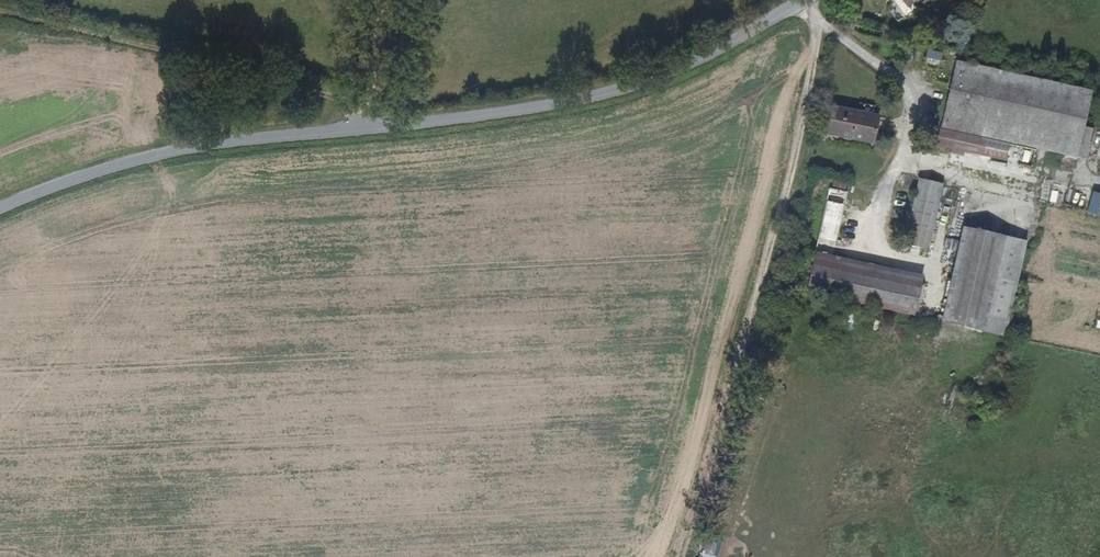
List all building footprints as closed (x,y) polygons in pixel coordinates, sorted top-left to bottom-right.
[(907,8),(918,0),(900,0),(907,8)] [(1075,156),(1088,91),(954,63),(941,129),(1007,143),(1075,156)] [(832,109),(826,136),(870,145),(875,118),(832,109)] [(1004,160),(1007,143),(941,129),(937,147),(1004,160)] [(1061,166),(1075,167),(1075,158),(1062,158),(1061,166)] [(956,160),(954,166),(966,169),(968,162),(956,160)] [(831,178),(823,213),(843,217),(852,183),(831,178)] [(854,179),(853,185),(866,188),(867,182),(854,179)] [(903,245),(928,250),(941,187),(918,182),(903,245)] [(843,217),(823,213),(817,238),(838,242),(843,217)] [(962,230),(943,318),(1003,331),(1022,243),(962,230)] [(811,254),(805,286),(912,309),(918,277),(811,254)]
